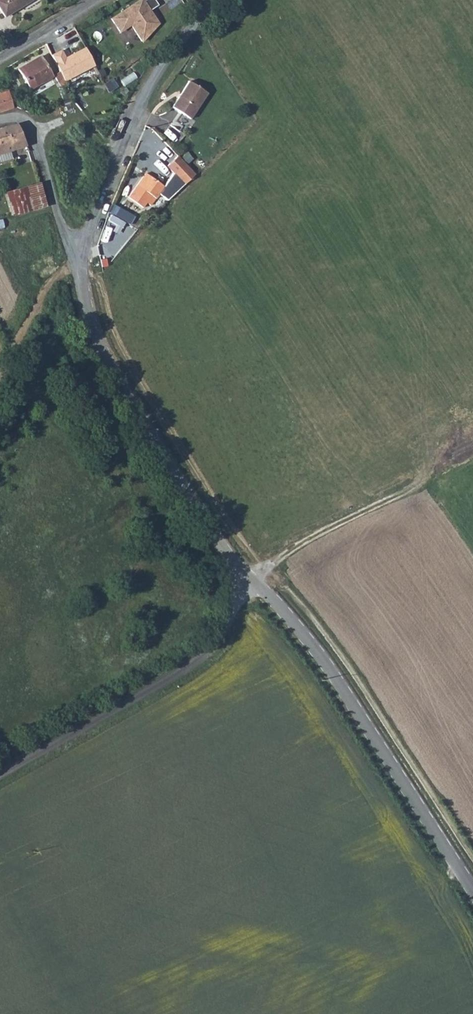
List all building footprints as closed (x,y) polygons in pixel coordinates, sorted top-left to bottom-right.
[(31,0),(0,0),(0,10),(4,16),(31,0)] [(110,18),(118,30),(129,23),(140,40),(156,24),(148,10),(156,5),(153,0),(143,0),(142,1),(141,0),(139,0),(110,18)] [(64,58),(60,50),(51,54),(64,79),(91,65),(83,48),(64,58)] [(51,78),(39,56),(18,67),(30,89),(51,78)] [(188,82),(171,107),(189,119),(205,93),(188,82)] [(12,110),(6,92),(0,94),(0,114),(12,110)] [(25,147),(19,127),(16,125),(0,131),(0,153),(25,147)] [(167,164),(186,181),(197,171),(176,154),(167,164)] [(147,175),(160,186),(165,181),(151,170),(147,175)] [(164,189),(160,186),(147,175),(145,174),(126,196),(139,207),(143,202),(149,206),(164,189)] [(41,180),(5,189),(11,214),(47,205),(41,180)] [(112,205),(109,215),(132,221),(135,211),(112,205)]
